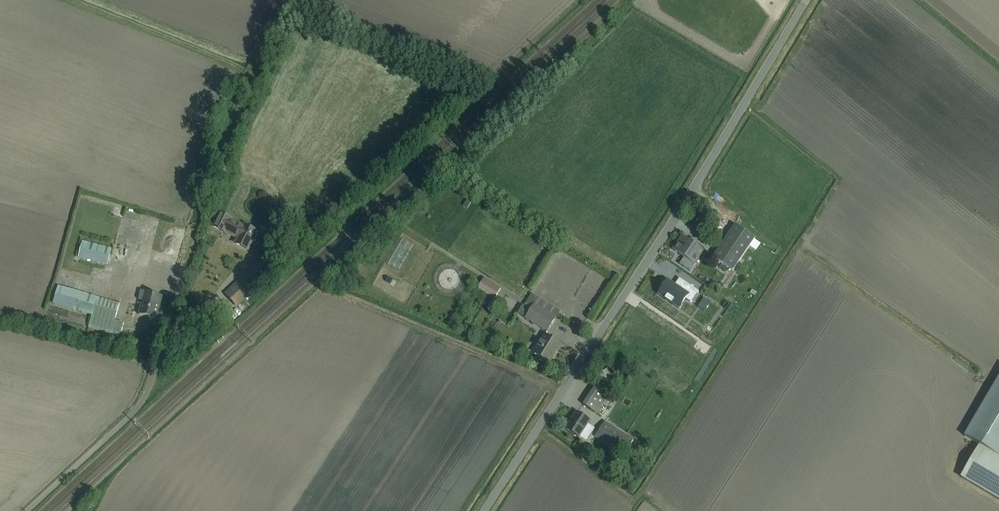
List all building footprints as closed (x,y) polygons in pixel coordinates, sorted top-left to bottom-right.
[(219,213),(212,226),(220,230),(223,226),(240,234),(235,243),(244,248),(248,250),(257,232),(244,226),(232,220),(228,218),(219,213)] [(733,271),(755,239),(735,225),(713,257),(733,271)] [(672,249),(694,266),(704,252),(690,242),(681,236),(672,249)] [(82,241),(78,257),(107,264),(111,248),(82,241)] [(262,264),(249,277),(235,289),(233,287),(226,294),(237,306),(271,274),(262,264)] [(501,288),(491,282),(484,278),(477,289),(484,293),(494,299),(501,288)] [(667,281),(658,294),(665,299),(672,304),(672,303),(678,307),(679,308),(680,307),(682,303),(685,299),(691,303),(699,292),(686,283),(681,290),(674,285),(667,281)] [(119,305),(58,287),(53,304),(92,315),(88,327),(120,336),(123,323),(115,321),(119,305)] [(162,296),(153,294),(141,291),(139,297),(143,299),(139,315),(156,320),(162,296)] [(555,318),(547,313),(534,305),(526,318),(547,332),(555,318)] [(561,345),(552,340),(545,335),(533,354),(549,364),(561,345)] [(969,428),(998,446),(998,376),(995,383),(969,428)] [(610,393),(603,388),(595,383),(581,405),(590,410),(595,414),(603,403),(607,406),(612,398),(608,395),(610,393)] [(576,412),(574,415),(567,427),(578,435),(578,434),(580,436),(590,421),(576,412)] [(624,455),(633,440),(604,421),(595,437),(624,455)] [(978,445),(960,477),(998,500),(998,457),(978,445)]
